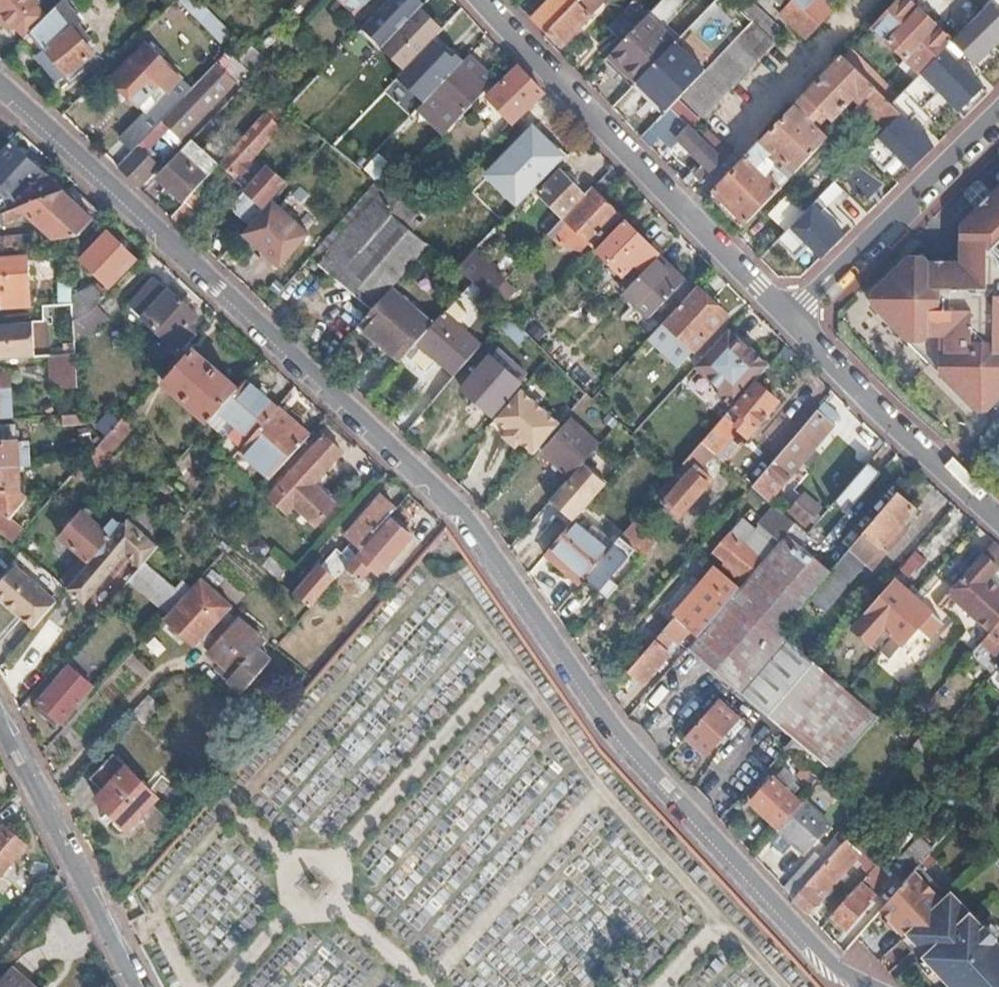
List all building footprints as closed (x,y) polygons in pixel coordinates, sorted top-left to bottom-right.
[(235,36),(203,0),(187,0),(184,3),(223,46),(235,36)] [(365,3),(362,0),(335,0),(353,16),(365,3)] [(434,39),(446,25),(414,0),(368,0),(365,3),(353,16),(362,23),(357,28),(405,70),(434,39)] [(533,18),(547,31),(577,0),(551,0),(533,18)] [(561,45),(604,0),(577,0),(547,31),(561,45)] [(679,98),(699,117),(771,42),(769,40),(778,30),(748,0),(738,0),(733,5),(751,22),(704,71),(679,98)] [(789,4),(780,13),(805,36),(833,6),(827,0),(785,0),(789,4)] [(871,25),(920,73),(951,40),(915,4),(919,0),(894,0),(871,25)] [(986,68),(998,55),(998,5),(961,43),(986,68)] [(55,6),(30,30),(77,78),(90,65),(85,61),(97,50),(87,39),(91,36),(76,21),(73,24),(55,6)] [(607,27),(621,41),(638,23),(624,9),(607,27)] [(621,41),(609,54),(637,82),(675,42),(646,15),(638,23),(621,41)] [(398,77),(425,102),(464,60),(450,46),(446,50),(434,39),(405,70),(398,77)] [(675,42),(637,82),(667,111),(679,98),(704,71),(675,42)] [(182,78),(147,45),(113,79),(146,113),(158,101),(151,94),(161,85),(168,92),(182,78)] [(239,61),(255,76),(269,62),(253,46),(239,61)] [(849,47),(841,55),(874,89),(882,80),(849,47)] [(996,97),(951,53),(912,92),(931,112),(947,96),(972,120),(996,97)] [(841,55),(714,189),(726,201),(746,221),(836,128),(829,121),(853,97),(860,103),(874,89),(841,55)] [(423,103),(453,131),(496,83),(467,57),(464,60),(425,102),(423,103)] [(543,93),(519,67),(489,98),(514,123),(543,93)] [(218,77),(210,70),(162,120),(180,138),(228,87),(218,77)] [(882,80),(874,89),(890,105),(898,96),(882,80)] [(890,105),(874,89),(860,103),(847,116),(857,126),(868,115),(884,130),(899,114),(890,105)] [(667,111),(655,123),(674,143),(678,138),(685,131),(699,117),(679,98),(667,111)] [(247,191),(233,206),(233,213),(248,227),(263,210),(261,209),(283,186),(267,170),(253,158),(281,128),(266,113),(219,163),(224,168),(234,179),(247,191)] [(945,150),(911,118),(875,156),(891,171),(903,158),(922,175),(945,150)] [(132,151),(138,146),(152,131),(139,119),(120,138),(124,142),(132,151)] [(519,123),(502,141),(512,151),(529,133),(519,123)] [(702,180),(730,152),(709,130),(697,142),(685,131),(678,138),(703,165),(695,173),(702,180)] [(61,192),(10,145),(0,156),(0,184),(22,205),(61,192)] [(117,167),(139,187),(152,174),(159,166),(138,146),(132,151),(117,167)] [(169,156),(173,160),(178,154),(172,149),(167,154),(169,156)] [(182,202),(184,201),(205,179),(192,166),(180,153),(178,154),(173,160),(156,177),(169,189),(182,202)] [(382,183),(395,167),(380,155),(367,171),(382,183)] [(563,219),(585,196),(564,175),(542,198),(563,219)] [(269,204),(285,220),(305,197),(289,182),(285,187),(269,204)] [(312,256),(336,278),(391,215),(401,204),(393,197),(376,183),(312,256)] [(97,212),(71,188),(61,192),(22,205),(0,213),(3,219),(24,212),(54,239),(76,236),(97,212)] [(563,219),(551,231),(559,239),(575,241),(583,248),(590,241),(594,246),(621,216),(592,188),(585,196),(563,219)] [(962,225),(960,262),(918,264),(918,258),(907,258),(871,295),(870,305),(975,412),(988,411),(998,400),(998,188),(962,225)] [(170,215),(181,226),(188,218),(195,211),(184,201),(182,202),(170,215)] [(415,234),(429,245),(458,269),(476,252),(498,228),(471,203),(455,220),(441,206),(415,234)] [(227,250),(237,260),(244,266),(285,220),(269,204),(263,210),(248,227),(227,250)] [(859,240),(823,205),(784,246),(799,261),(813,247),(832,267),(859,240)] [(391,215),(336,278),(372,310),(429,245),(415,234),(391,215)] [(635,281),(659,256),(650,247),(624,221),(597,250),(623,275),(626,272),(635,281)] [(93,309),(111,288),(108,286),(134,258),(106,232),(81,260),(103,281),(96,289),(73,300),(73,302),(74,320),(89,313),(93,309)] [(31,246),(31,235),(0,237),(0,248),(31,246)] [(650,247),(659,256),(662,254),(652,245),(650,247)] [(218,260),(228,269),(237,260),(227,250),(218,260)] [(476,252),(458,269),(474,282),(490,295),(503,282),(489,268),(490,266),(476,252)] [(635,281),(622,294),(647,319),(685,282),(659,256),(635,281)] [(0,259),(0,294),(2,294),(3,309),(29,307),(26,257),(0,259)] [(179,353),(193,338),(184,329),(195,315),(167,289),(166,291),(153,279),(128,307),(179,353)] [(724,317),(695,289),(664,323),(693,350),(724,317)] [(402,359),(433,323),(399,292),(367,328),(402,359)] [(105,321),(93,309),(89,313),(74,320),(75,342),(105,321)] [(518,339),(526,331),(522,327),(510,315),(503,324),(518,339)] [(452,319),(424,348),(459,381),(486,351),(452,319)] [(35,357),(33,322),(0,324),(0,360),(35,357)] [(727,330),(694,367),(720,391),(717,395),(732,408),(769,366),(749,347),(747,349),(727,330)] [(208,424),(214,416),(236,391),(193,353),(165,386),(208,424)] [(76,355),(55,356),(58,386),(77,385),(77,377),(76,355)] [(491,414),(520,383),(492,358),(464,388),(491,414)] [(551,387),(573,410),(588,393),(567,372),(551,387)] [(0,373),(0,389),(5,389),(5,393),(11,393),(10,373),(0,373)] [(245,444),(277,407),(245,380),(236,391),(214,416),(245,444)] [(779,401),(756,381),(702,443),(710,450),(714,455),(716,457),(739,430),(747,436),(779,401)] [(13,418),(11,393),(5,393),(5,389),(0,389),(0,419),(13,418)] [(561,424),(522,389),(495,419),(508,430),(521,442),(534,454),(561,424)] [(841,418),(825,403),(755,486),(771,501),(841,418)] [(270,478),(310,436),(277,407),(245,444),(239,451),(270,478)] [(80,425),(79,414),(64,415),(65,426),(80,425)] [(135,428),(123,417),(101,441),(114,451),(135,428)] [(584,462),(598,446),(572,422),(543,454),(570,478),(584,462)] [(19,466),(31,465),(29,449),(24,449),(23,441),(17,441),(16,426),(0,427),(0,468),(19,466)] [(521,442),(508,430),(503,435),(516,447),(521,442)] [(341,454),(324,437),(284,480),(281,477),(272,487),(293,505),(341,454)] [(101,441),(84,460),(97,470),(114,451),(101,441)] [(710,450),(702,443),(676,473),(671,479),(674,482),(670,486),(675,491),(665,503),(679,516),(711,479),(700,470),(714,455),(710,450)] [(554,499),(581,521),(611,484),(584,462),(554,499)] [(847,510),(879,473),(869,463),(837,501),(847,510)] [(12,542),(24,529),(10,520),(29,498),(21,491),(19,466),(0,468),(0,532),(12,542)] [(807,493),(791,515),(812,531),(829,508),(807,493)] [(912,509),(896,494),(847,550),(858,559),(869,569),(900,534),(895,530),(912,509)] [(364,545),(395,509),(381,497),(348,534),(362,547),(364,545)] [(158,545),(168,534),(137,506),(126,517),(158,545)] [(58,579),(67,586),(120,525),(112,517),(100,530),(81,513),(60,537),(79,554),(58,579)] [(140,567),(144,562),(158,545),(126,517),(120,525),(67,586),(82,600),(124,552),(140,567)] [(411,538),(390,519),(366,547),(364,545),(362,547),(357,553),(356,554),(345,568),(360,581),(371,569),(376,574),(382,567),(383,569),(386,565),(411,538)] [(772,546),(742,520),(715,552),(726,562),(723,565),(735,575),(738,572),(744,578),(772,546)] [(789,533),(794,526),(787,520),(772,537),(780,543),(789,533)] [(620,538),(643,558),(656,543),(634,522),(620,538)] [(560,553),(586,578),(609,552),(585,530),(581,534),(570,524),(545,553),(553,560),(560,553)] [(691,644),(732,682),(778,629),(830,569),(811,552),(768,602),(759,594),(801,544),(789,533),(780,543),(739,590),(698,637),(693,643),(691,644)] [(586,578),(609,598),(643,558),(620,538),(609,552),(586,578)] [(998,567),(998,547),(993,541),(945,595),(957,607),(964,605),(966,614),(988,634),(998,622),(998,593),(987,581),(998,567)] [(768,602),(811,552),(801,544),(759,594),(768,602)] [(295,596),(309,608),(345,568),(356,554),(357,553),(347,545),(342,551),(337,547),(295,596)] [(858,559),(847,550),(831,568),(842,578),(858,559)] [(913,581),(931,564),(920,552),(902,570),(913,581)] [(553,560),(580,585),(586,578),(560,553),(553,560)] [(128,580),(167,614),(183,596),(144,562),(140,567),(128,580)] [(0,580),(0,598),(33,626),(55,600),(14,564),(0,580)] [(698,637),(739,590),(714,568),(702,583),(703,584),(675,616),(698,637)] [(886,627),(912,598),(895,583),(869,612),(886,627)] [(165,619),(195,646),(199,642),(219,619),(190,593),(165,619)] [(945,627),(912,598),(886,627),(894,635),(903,643),(917,627),(933,640),(945,627)] [(693,643),(698,637),(675,616),(628,671),(643,684),(686,635),(693,643)] [(219,619),(199,642),(210,652),(208,653),(233,675),(230,680),(243,691),(271,660),(259,649),(265,642),(239,619),(230,629),(219,619)] [(988,634),(981,642),(998,659),(998,622),(988,634)] [(0,669),(0,670),(18,683),(47,643),(28,629),(0,669)] [(783,748),(820,782),(878,719),(845,689),(815,662),(778,629),(732,682),(785,731),(775,741),(783,748)] [(90,687),(69,669),(38,702),(44,707),(39,713),(47,720),(52,715),(59,721),(90,687)] [(159,706),(147,695),(130,713),(143,724),(159,706)] [(736,718),(717,701),(686,736),(705,753),(736,718)] [(157,797),(110,753),(88,776),(103,791),(96,799),(127,828),(157,797)] [(750,802),(777,828),(799,804),(809,794),(786,771),(776,781),(772,777),(750,802)] [(799,804),(777,828),(804,853),(825,828),(799,804)] [(0,829),(0,873),(22,848),(0,829)] [(920,837),(909,854),(924,864),(935,847),(920,837)] [(825,862),(793,898),(806,912),(854,860),(864,869),(862,871),(871,879),(875,875),(871,871),(876,865),(845,839),(825,862)] [(783,888),(793,898),(825,862),(815,852),(783,888)] [(871,871),(875,875),(880,869),(876,865),(871,871)] [(878,910),(901,936),(904,933),(923,954),(921,956),(951,986),(998,986),(998,944),(995,940),(996,939),(983,925),(982,926),(968,913),(947,893),(943,897),(915,869),(895,890),(885,903),(878,910)] [(873,899),(856,884),(853,888),(870,903),(873,899)] [(885,903),(895,890),(888,884),(877,896),(885,903)] [(853,888),(829,914),(846,929),(870,903),(853,888)] [(10,968),(0,980),(0,986),(32,986),(10,968)]
